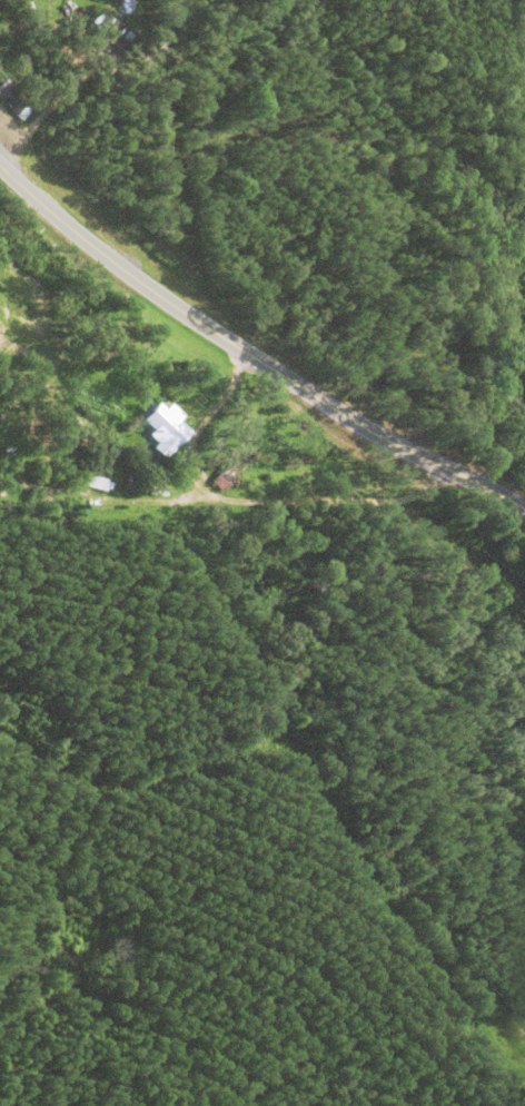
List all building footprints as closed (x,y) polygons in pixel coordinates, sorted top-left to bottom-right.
[(136,33),(106,11),(93,29),(123,50),(136,33)] [(36,106),(5,81),(0,86),(0,104),(22,122),(36,106)] [(176,421),(180,417),(168,405),(164,410),(158,405),(143,422),(153,431),(146,439),(165,458),(189,433),(176,421)] [(239,481),(222,467),(210,482),(220,490),(225,485),(231,490),(239,481)]
